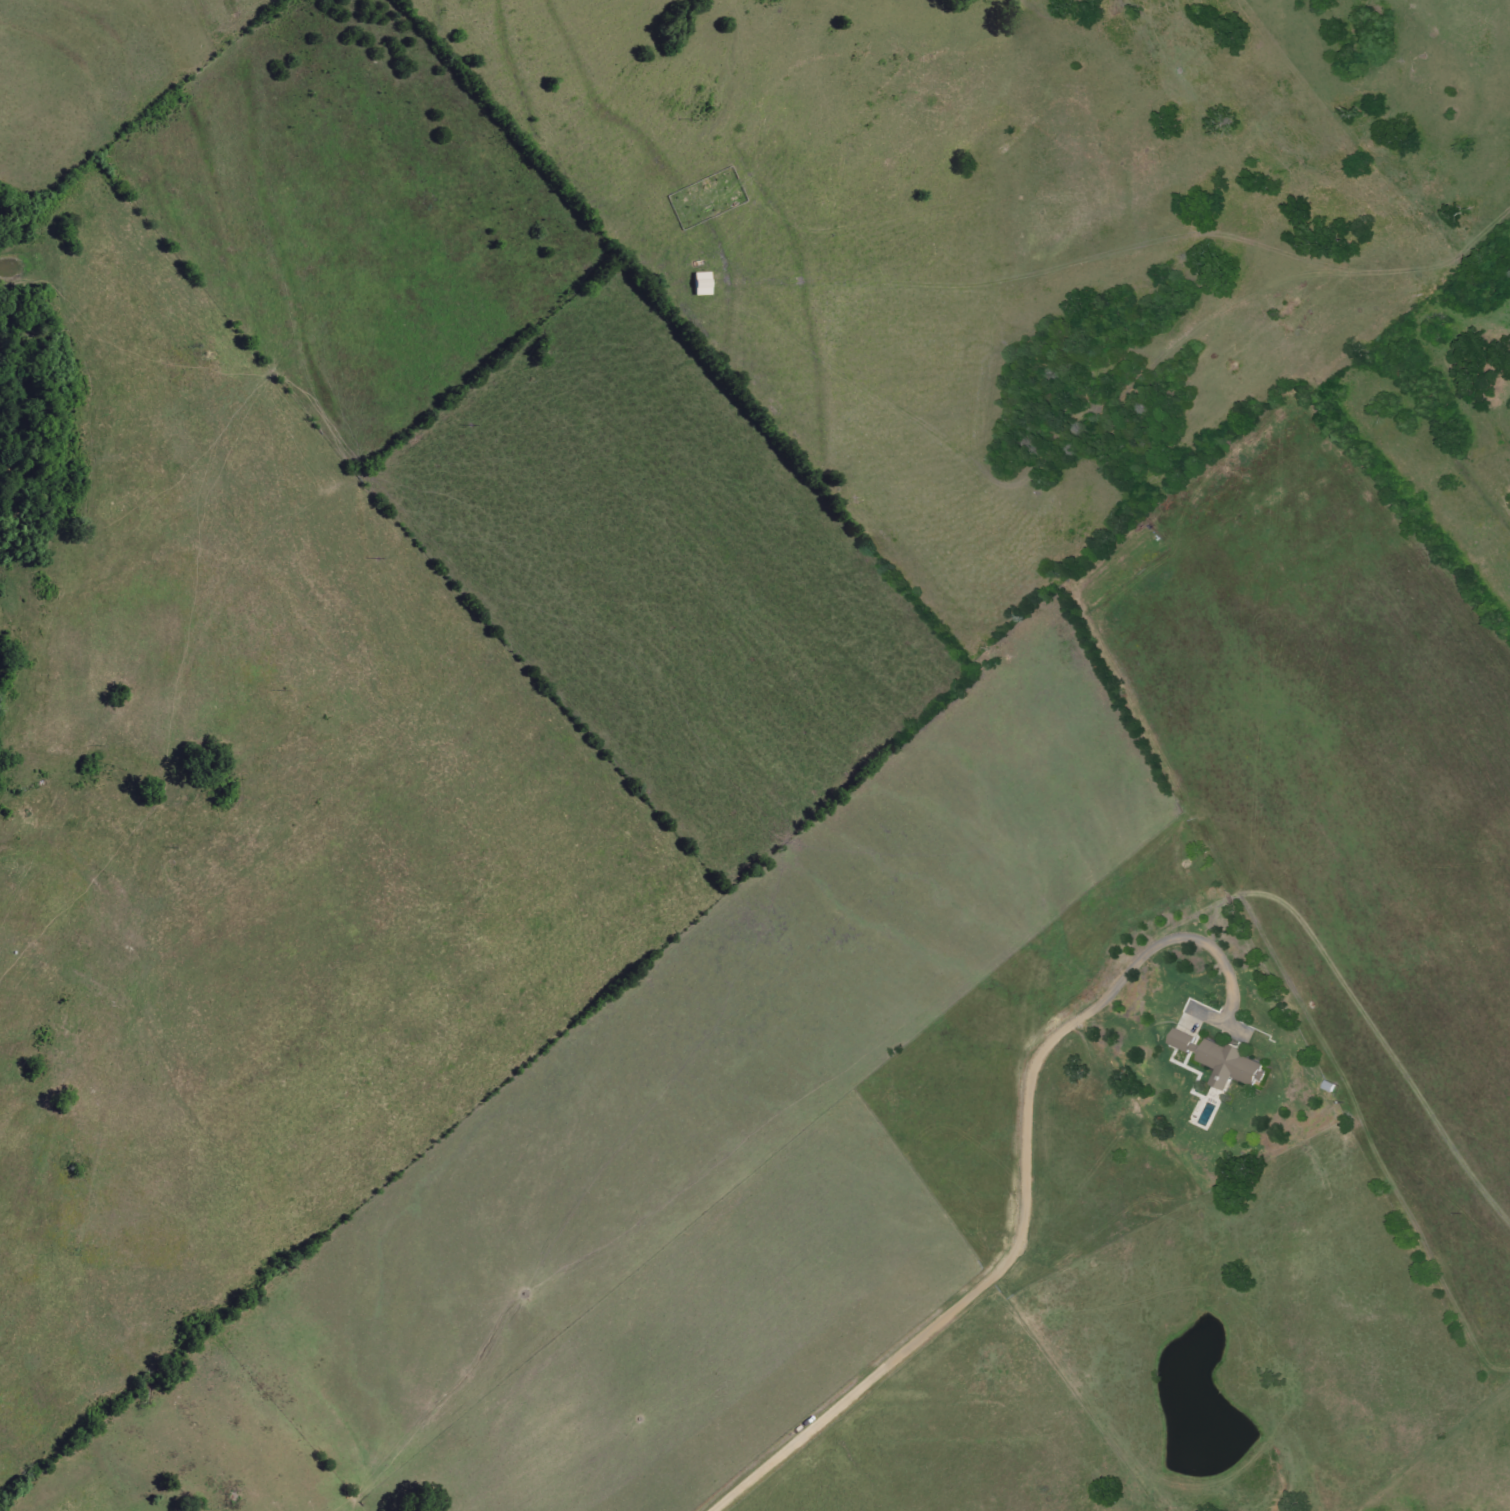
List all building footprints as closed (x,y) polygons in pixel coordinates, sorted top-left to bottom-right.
[(1173,1046),(1201,1056),(1199,1062),(1222,1071),(1216,1086),(1233,1092),(1237,1080),(1263,1090),(1272,1067),(1248,1058),(1251,1051),(1235,1045),(1233,1049),(1207,1039),(1206,1040),(1179,1030),(1173,1046)]
